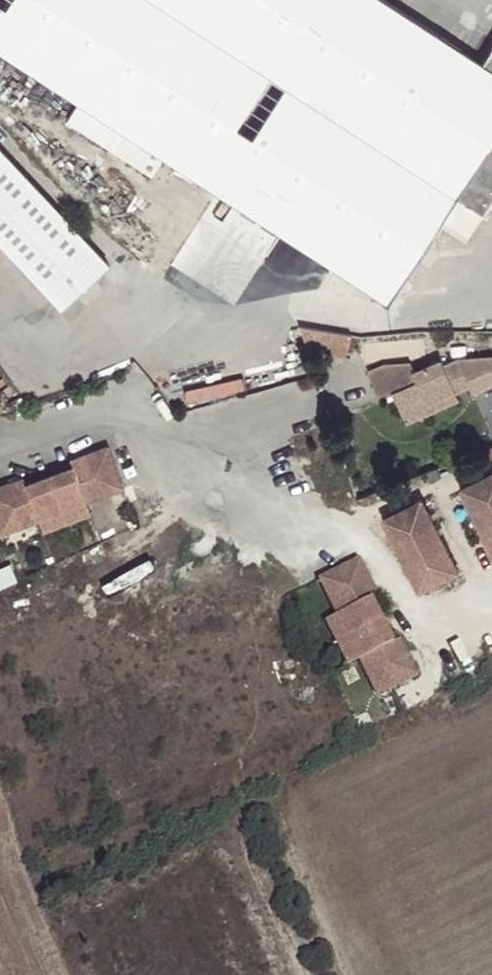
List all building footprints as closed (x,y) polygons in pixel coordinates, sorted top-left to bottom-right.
[(385,302),(453,197),(481,215),(491,198),(491,46),(481,63),(384,0),(0,0),(0,51),(78,101),(66,120),(150,176),(162,156),(385,302)] [(0,148),(0,243),(62,309),(109,264),(0,148)] [(366,371),(378,399),(392,393),(399,408),(425,397),(429,405),(456,393),(453,386),(466,380),(472,393),(491,385),(491,356),(456,358),(445,364),(442,359),(414,371),(410,362),(382,365),(366,371)] [(425,397),(399,408),(406,421),(472,393),(466,380),(453,386),(456,393),(429,405),(425,397)] [(107,446),(69,460),(72,467),(24,485),(22,478),(0,486),(0,520),(33,508),(37,520),(85,502),(80,491),(118,477),(107,446)] [(461,490),(491,551),(491,474),(461,490)] [(118,477),(80,491),(85,502),(123,488),(118,477)] [(420,592),(458,573),(422,500),(384,520),(420,592)] [(85,502),(37,520),(41,532),(89,514),(85,502)] [(0,520),(0,534),(37,520),(33,508),(0,520)] [(356,558),(326,572),(344,608),(332,614),(354,660),(365,654),(382,691),(390,687),(412,677),(395,640),(388,644),(366,598),(373,595),(356,558)] [(326,572),(315,577),(332,614),(344,608),(326,572)] [(354,660),(332,614),(321,619),(343,665),(354,660)] [(365,654),(354,660),(371,696),(382,691),(365,654)]
